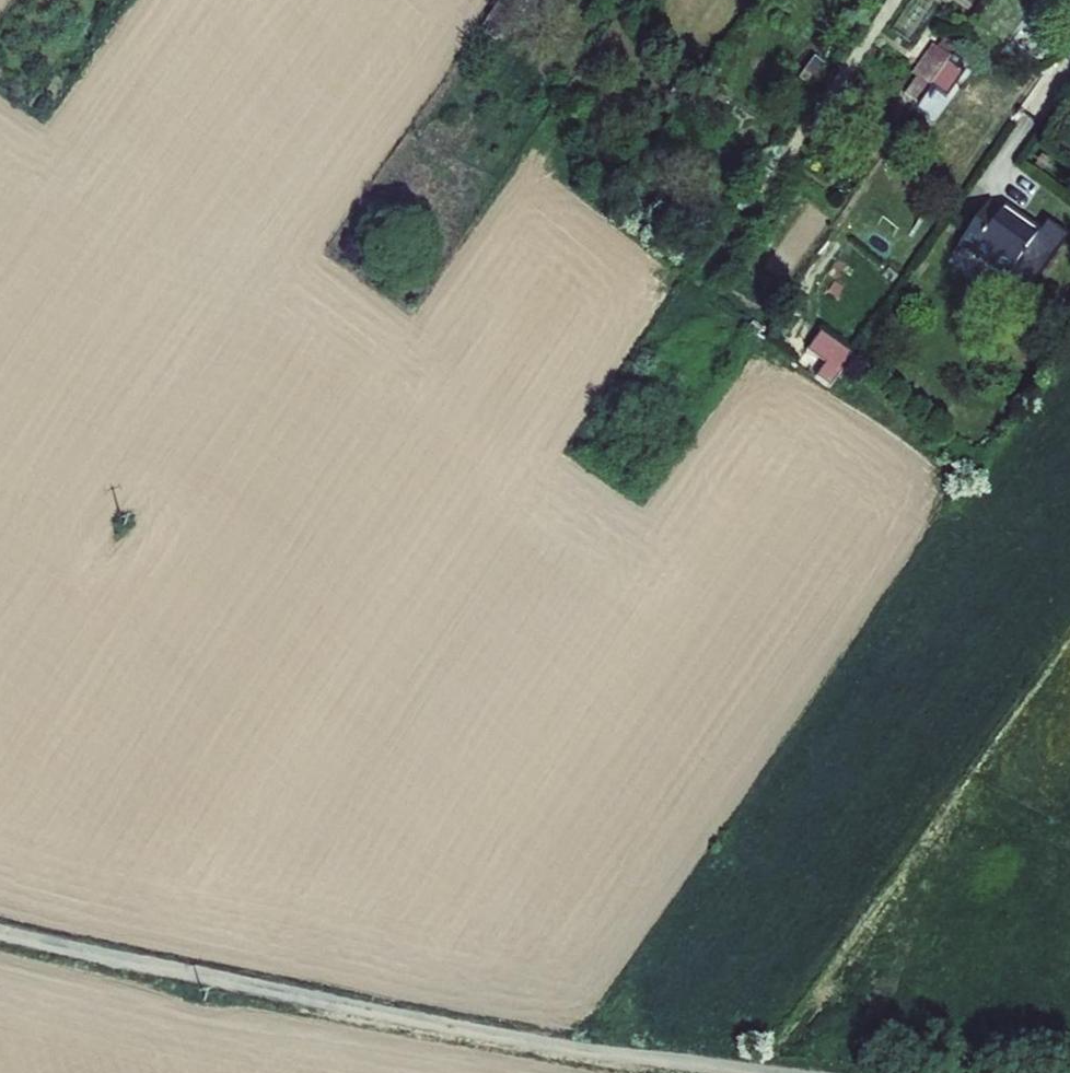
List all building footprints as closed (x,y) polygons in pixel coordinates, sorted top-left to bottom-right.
[(491,4),(508,18),(522,0),(493,0),(491,4)] [(913,40),(939,1),(937,0),(914,0),(895,28),(913,40)] [(951,60),(958,49),(945,40),(938,50),(951,60)] [(930,90),(951,60),(938,50),(933,47),(911,77),(916,80),(930,90)] [(813,58),(798,79),(811,89),(829,67),(813,58)] [(916,80),(904,96),(918,106),(930,90),(916,80)] [(1035,166),(1043,171),(1050,160),(1042,155),(1035,166)] [(985,208),(956,254),(1002,287),(1036,242),(985,208)]
